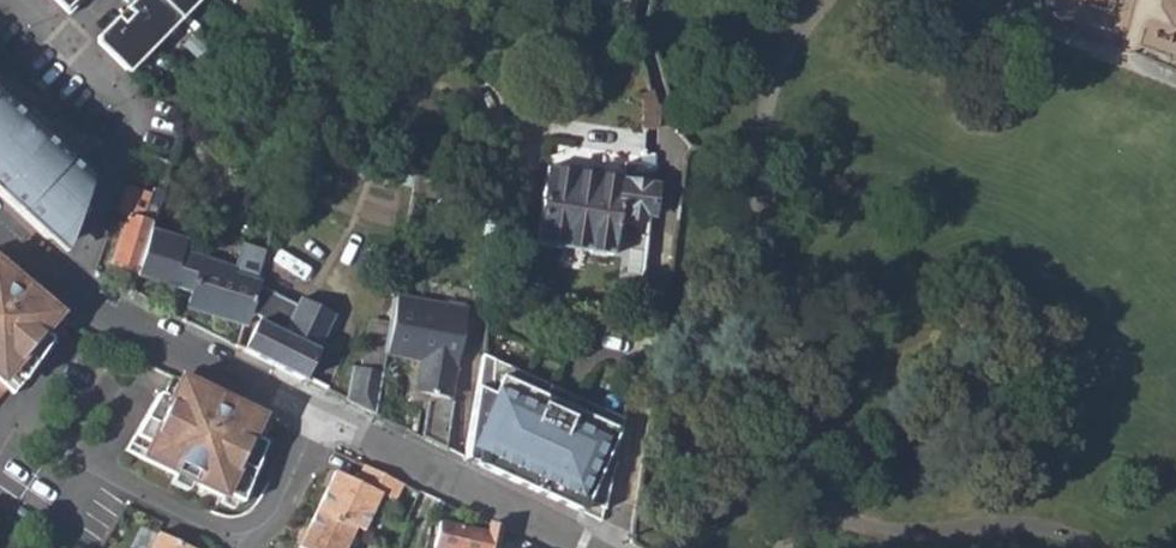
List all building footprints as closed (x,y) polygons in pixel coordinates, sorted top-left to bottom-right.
[(70,13),(83,0),(57,0),(70,13)] [(127,9),(132,14),(124,23),(118,18),(97,39),(99,47),(129,76),(204,0),(136,0),(127,9)] [(592,2),(633,12),(636,0),(593,0),(592,2)] [(44,241),(70,243),(90,176),(0,94),(0,200),(44,241)] [(549,168),(536,244),(610,258),(619,213),(651,218),(655,154),(641,154),(640,167),(624,166),(623,181),(549,168)] [(125,217),(109,265),(135,273),(145,242),(148,234),(162,191),(150,188),(148,194),(125,188),(115,214),(125,217)] [(135,273),(134,276),(191,295),(187,309),(242,326),(247,312),(255,284),(256,281),(233,274),(234,269),(145,242),(135,273)] [(382,257),(362,370),(381,374),(385,351),(387,344),(396,295),(402,260),(382,257)] [(234,269),(233,274),(256,281),(260,269),(237,262),(234,269)] [(6,386),(13,392),(51,338),(42,329),(56,313),(0,266),(0,393),(6,386)] [(255,284),(247,312),(261,319),(245,351),(303,380),(334,314),(300,297),(296,305),(255,284)] [(387,344),(385,351),(408,355),(415,348),(421,350),(419,357),(414,387),(426,390),(418,437),(446,451),(456,395),(451,394),(466,307),(396,295),(387,344)] [(415,348),(408,355),(419,357),(421,350),(415,348)] [(483,356),(464,459),(600,522),(624,420),(483,356)] [(349,368),(347,378),(357,379),(353,404),(374,415),(381,374),(362,370),(349,368)] [(158,392),(122,452),(220,500),(222,497),(229,500),(237,481),(247,485),(266,444),(251,438),(262,417),(178,377),(169,397),(158,392)] [(333,470),(315,508),(357,528),(363,531),(379,493),(394,500),(401,483),(363,465),(355,480),(333,470)] [(222,497),(220,500),(236,508),(247,485),(237,481),(229,500),(222,497)] [(106,547),(134,547),(149,513),(126,503),(106,547)] [(297,547),(300,547),(347,547),(357,528),(315,508),(297,547)] [(437,526),(432,547),(495,547),(499,530),(487,524),(485,534),(437,523),(437,526)] [(148,547),(191,547),(156,532),(148,547)]
